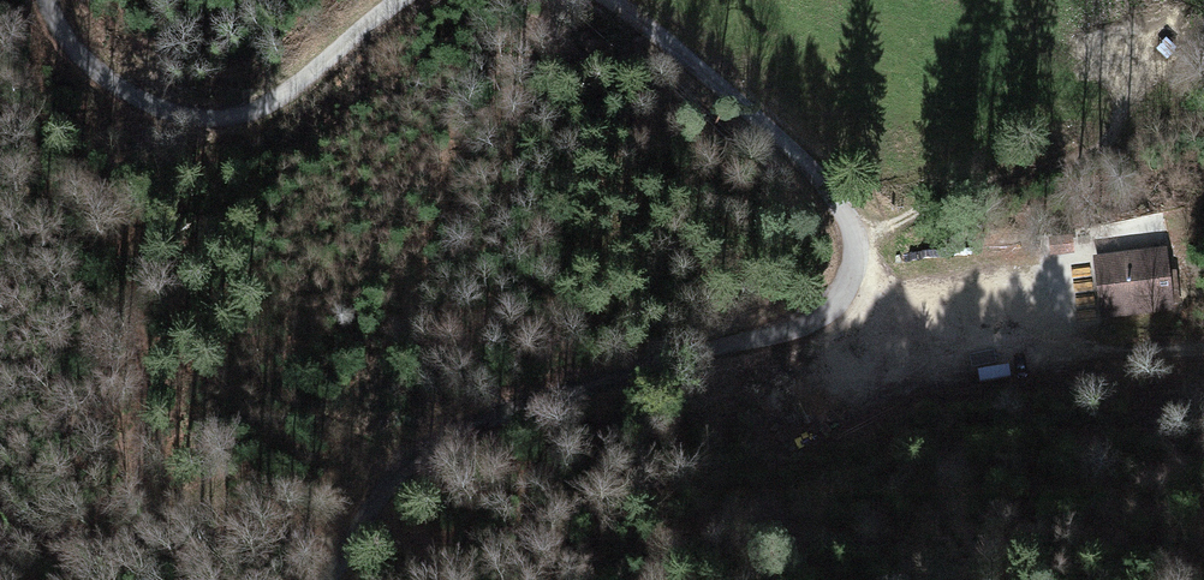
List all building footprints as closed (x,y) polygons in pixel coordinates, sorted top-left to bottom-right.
[(1166,247),(1094,256),(1103,323),(1175,313),(1166,247)]
